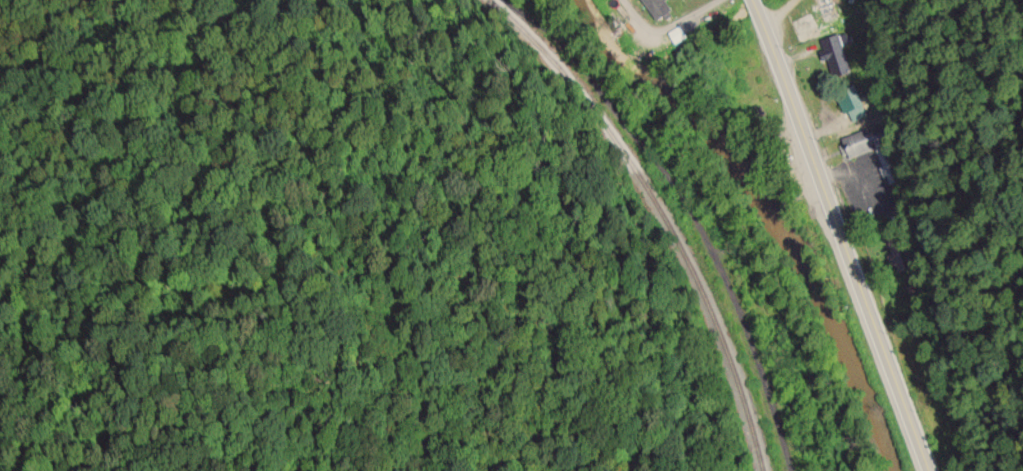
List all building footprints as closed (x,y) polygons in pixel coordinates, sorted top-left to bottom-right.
[(672,10),(665,1),(666,0),(642,0),(656,21),(672,10)] [(823,22),(839,16),(832,0),(814,0),(823,22)] [(842,46),(849,43),(845,32),(820,40),(823,50),(819,51),(822,61),(827,59),(832,78),(851,72),(842,46)] [(852,122),(867,117),(856,86),(836,93),(843,114),(849,112),(852,122)] [(874,150),(886,184),(899,180),(886,142),(890,141),(884,123),(838,138),(845,159),(874,150)] [(890,254),(893,272),(903,270),(895,231),(886,233),(890,254)]
